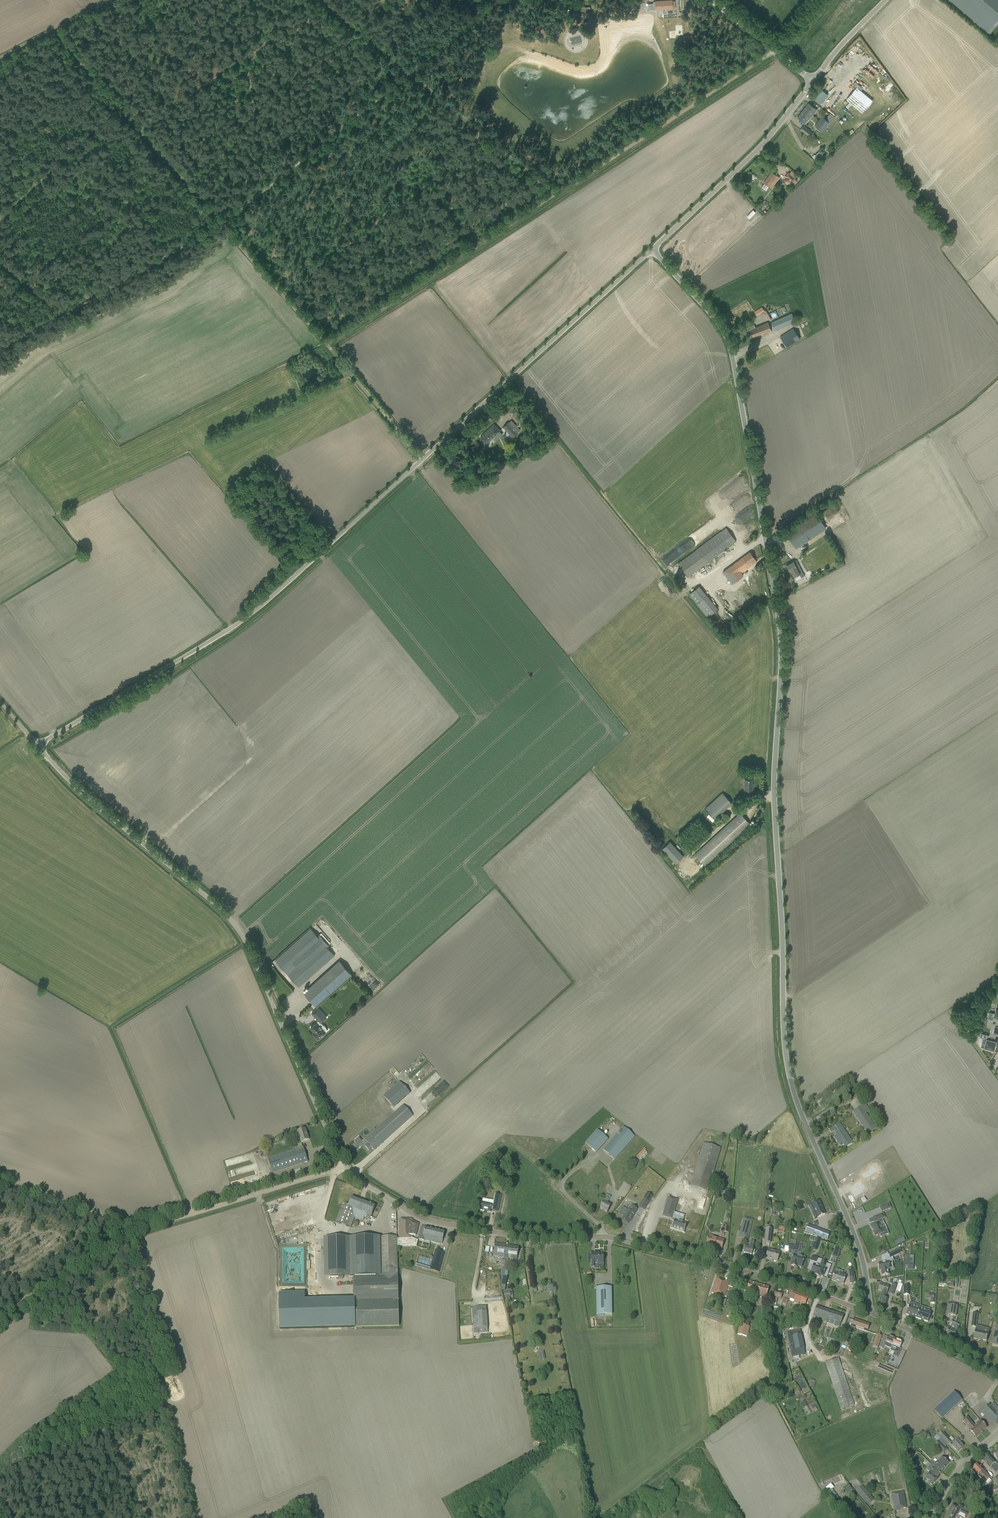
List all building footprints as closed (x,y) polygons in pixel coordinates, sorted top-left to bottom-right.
[(990,34),(997,24),(997,0),(950,0),(990,34)] [(675,7),(674,1),(672,1),(662,1),(655,1),(656,10),(673,9),(673,8),(675,7)] [(872,101),(856,87),(846,99),(862,113),(872,101)] [(814,100),(821,105),(828,94),(821,90),(814,100)] [(797,118),(805,124),(810,117),(809,116),(813,111),(814,112),(816,109),(808,103),(797,118)] [(823,117),(815,126),(822,132),(829,123),(823,117)] [(800,129),(810,137),(813,133),(803,125),(800,129)] [(820,149),(814,154),(820,161),(826,156),(820,149)] [(764,182),(769,186),(772,182),(775,184),(779,177),(777,176),(772,172),(764,182)] [(793,187),(797,181),(795,179),(795,178),(788,172),(785,176),(787,177),(784,180),(790,185),(793,187)] [(753,311),(756,315),(764,310),(762,306),(753,311)] [(792,314),(772,322),(775,330),(795,321),(792,314)] [(749,327),(752,337),(771,331),(768,322),(755,327),(754,325),(749,327)] [(793,328),(780,337),(787,347),(800,339),(793,328)] [(518,432),(508,422),(503,427),(512,438),(518,432)] [(487,443),(500,431),(494,424),(480,436),(487,443)] [(823,511),(827,517),(838,510),(835,504),(823,511)] [(796,548),(826,528),(816,512),(786,533),(796,548)] [(671,554),(688,577),(736,541),(719,519),(671,554)] [(749,567),(747,564),(750,562),(752,565),(757,561),(750,552),(723,572),(731,583),(743,575),(741,573),(749,567)] [(795,565),(793,561),(786,565),(789,571),(790,570),(794,577),(796,580),(804,576),(798,563),(795,565)] [(749,578),(750,581),(745,582),(751,602),(759,600),(753,576),(749,578)] [(707,616),(718,608),(699,585),(688,594),(707,616)] [(748,606),(744,587),(734,590),(739,608),(748,606)] [(734,602),(732,603),(725,589),(714,595),(724,615),(737,608),(734,602)] [(744,779),(744,790),(753,790),(753,786),(752,786),(752,779),(744,779)] [(732,803),(723,793),(698,815),(707,825),(732,803)] [(695,854),(705,865),(750,824),(740,813),(695,854)] [(670,841),(662,848),(676,863),(683,856),(681,853),(670,841)] [(310,929),(275,960),(299,987),(334,955),(327,947),(330,944),(322,934),(318,937),(310,929)] [(339,960),(319,979),(304,992),(316,1006),(351,974),(339,960)] [(987,1019),(989,1020),(997,1022),(997,1006),(997,1005),(996,1009),(995,1013),(989,1012),(988,1016),(987,1019)] [(312,1033),(318,1039),(328,1030),(321,1023),(327,1018),(318,1007),(312,1013),(318,1021),(310,1028),(314,1032),(312,1033)] [(988,1027),(991,1028),(990,1035),(995,1037),(996,1033),(997,1034),(997,1022),(989,1020),(988,1027)] [(994,1049),(996,1041),(989,1039),(990,1035),(981,1033),(980,1037),(983,1038),(981,1043),(985,1044),(985,1047),(985,1048),(989,1049),(990,1048),(994,1049)] [(383,1096),(393,1108),(410,1093),(399,1081),(383,1096)] [(876,1125),(873,1120),(871,1121),(866,1113),(870,1111),(865,1104),(853,1112),(866,1132),(875,1127),(874,1127),(876,1125)] [(374,1150),(412,1116),(403,1106),(369,1137),(365,1140),(367,1143),(364,1145),(369,1150),(372,1147),(374,1150)] [(853,1142),(840,1123),(829,1130),(831,1133),(834,1131),(837,1135),(834,1137),(840,1146),(846,1143),(848,1146),(853,1142)] [(603,1150),(614,1160),(635,1137),(623,1127),(603,1150)] [(299,1136),(300,1137),(301,1142),(309,1139),(305,1129),(301,1131),(294,1133),(295,1137),(299,1136)] [(585,1143),(596,1153),(608,1139),(597,1130),(585,1143)] [(690,1186),(708,1192),(721,1148),(703,1143),(690,1186)] [(268,1158),(271,1169),(273,1173),(308,1162),(303,1147),(268,1158)] [(640,1160),(648,1152),(644,1148),(636,1156),(640,1160)] [(859,1185),(860,1186),(852,1190),(857,1198),(869,1190),(863,1182),(859,1185)] [(646,1193),(641,1202),(647,1205),(652,1196),(646,1193)] [(606,1204),(609,1199),(611,1196),(606,1194),(605,1197),(606,1197),(600,1208),(607,1212),(611,1206),(606,1204)] [(352,1197),(347,1208),(342,1206),(336,1222),(351,1228),(354,1217),(363,1221),(365,1218),(370,1220),(375,1206),(352,1197)] [(662,1216),(672,1219),(678,1200),(675,1199),(674,1200),(671,1199),(671,1198),(668,1197),(662,1216)] [(819,1201),(811,1205),(815,1214),(812,1215),(814,1220),(825,1215),(819,1201)] [(482,1203),(481,1205),(480,1210),(490,1212),(492,1205),(482,1203)] [(889,1203),(879,1207),(881,1212),(890,1208),(889,1203)] [(622,1219),(622,1220),(624,1221),(624,1222),(625,1223),(625,1222),(628,1224),(629,1221),(633,1214),(634,1214),(637,1209),(631,1206),(629,1209),(628,1211),(625,1209),(622,1215),(624,1216),(623,1217),(622,1219)] [(876,1223),(870,1225),(875,1237),(879,1235),(880,1237),(889,1234),(885,1226),(881,1227),(878,1220),(884,1218),(883,1214),(873,1218),(875,1222),(876,1223)] [(748,1240),(753,1220),(743,1217),(738,1237),(748,1240)] [(416,1235),(418,1226),(419,1224),(412,1221),(412,1219),(399,1219),(399,1239),(397,1239),(397,1246),(416,1247),(418,1240),(413,1239),(413,1235),(416,1235)] [(672,1228),(684,1232),(687,1223),(682,1222),(683,1220),(678,1219),(677,1221),(674,1220),(672,1228)] [(721,1232),(728,1233),(729,1224),(723,1223),(723,1228),(721,1228),(721,1232)] [(808,1225),(805,1232),(821,1238),(824,1231),(808,1225)] [(420,1231),(418,1240),(425,1241),(425,1240),(426,1237),(433,1239),(435,1230),(425,1227),(425,1228),(422,1227),(421,1227),(420,1231)] [(764,1240),(764,1243),(770,1243),(770,1244),(772,1229),(766,1228),(764,1240)] [(433,1239),(432,1242),(441,1245),(443,1237),(444,1232),(435,1230),(433,1239)] [(722,1249),(724,1240),(713,1237),(713,1236),(708,1235),(708,1236),(706,1245),(722,1249)] [(397,1236),(378,1237),(379,1277),(398,1277),(397,1236)] [(354,1276),(354,1277),(379,1277),(378,1237),(329,1238),(330,1277),(354,1276)] [(789,1244),(788,1250),(794,1251),(794,1254),(790,1263),(791,1264),(790,1265),(795,1267),(795,1266),(797,1267),(797,1266),(798,1266),(798,1267),(801,1268),(801,1267),(802,1267),(805,1258),(797,1255),(797,1251),(798,1245),(795,1245),(795,1241),(790,1240),(790,1244),(789,1244)] [(755,1250),(753,1249),(755,1242),(750,1241),(748,1248),(744,1247),(743,1250),(744,1251),(744,1253),(751,1255),(752,1253),(754,1254),(755,1253),(755,1251),(755,1250)] [(507,1246),(495,1244),(493,1256),(503,1257),(503,1260),(502,1260),(500,1268),(504,1269),(507,1246)] [(517,1259),(518,1252),(519,1247),(507,1246),(504,1269),(507,1269),(508,1261),(507,1261),(508,1258),(517,1259)] [(768,1248),(767,1254),(765,1259),(772,1261),(773,1260),(777,1261),(779,1253),(776,1252),(777,1251),(768,1248)] [(898,1248),(886,1254),(888,1258),(900,1252),(898,1248)] [(596,1253),(591,1253),(591,1258),(591,1264),(592,1264),(592,1267),(596,1267),(604,1267),(604,1263),(604,1262),(604,1254),(596,1254),(596,1253)] [(905,1256),(904,1270),(913,1270),(913,1265),(908,1265),(908,1256),(905,1256)] [(818,1270),(821,1262),(817,1260),(817,1258),(814,1257),(813,1259),(811,1258),(809,1264),(812,1265),(813,1265),(810,1273),(813,1274),(813,1275),(814,1275),(814,1276),(816,1277),(818,1270)] [(881,1263),(877,1263),(878,1270),(880,1270),(881,1276),(888,1275),(887,1270),(889,1270),(887,1261),(881,1262),(881,1263)] [(821,1262),(818,1270),(816,1277),(819,1278),(819,1277),(820,1277),(820,1276),(823,1277),(825,1273),(828,1274),(830,1267),(825,1265),(826,1264),(821,1262)] [(832,1280),(843,1284),(846,1276),(834,1272),(832,1280)] [(398,1277),(379,1277),(354,1277),(355,1327),(399,1326),(398,1277)] [(711,1293),(724,1297),(729,1283),(716,1278),(711,1293)] [(748,1287),(746,1292),(757,1294),(757,1296),(761,1297),(760,1301),(765,1303),(766,1298),(768,1292),(769,1287),(749,1282),(748,1287)] [(882,1291),(878,1305),(885,1307),(887,1299),(885,1298),(889,1286),(880,1284),(878,1290),(882,1291)] [(596,1287),(596,1315),(612,1314),(611,1287),(596,1287)] [(776,1290),(774,1297),(773,1302),(776,1303),(778,1298),(781,1299),(783,1292),(776,1290)] [(789,1296),(788,1298),(794,1300),(793,1303),(798,1305),(799,1302),(805,1304),(806,1302),(807,1297),(801,1295),(800,1295),(791,1291),(789,1295),(789,1296)] [(988,1304),(996,1306),(997,1295),(991,1293),(988,1304)] [(320,1300),(279,1301),(280,1328),(325,1327),(325,1306),(320,1300)] [(906,1314),(917,1318),(920,1309),(921,1306),(916,1304),(915,1307),(909,1305),(906,1314)] [(946,1314),(956,1316),(958,1306),(948,1304),(946,1314)] [(472,1307),(474,1334),(488,1333),(486,1306),(472,1307)] [(834,1325),(839,1327),(843,1315),(816,1306),(813,1314),(822,1318),(821,1321),(826,1322),(827,1319),(836,1322),(834,1325)] [(920,1309),(917,1318),(928,1322),(931,1312),(920,1309)] [(853,1319),(851,1326),(867,1332),(870,1324),(853,1319)] [(737,1334),(747,1337),(749,1327),(746,1325),(747,1323),(741,1322),(737,1334)] [(953,1323),(951,1328),(948,1327),(946,1331),(948,1332),(947,1335),(954,1338),(959,1328),(957,1327),(957,1325),(953,1323)] [(975,1334),(974,1338),(978,1340),(978,1339),(987,1341),(988,1336),(989,1333),(990,1329),(984,1327),(982,1331),(976,1330),(975,1334)] [(791,1352),(804,1349),(801,1334),(798,1335),(787,1337),(791,1352)] [(872,1347),(877,1348),(881,1336),(876,1334),(872,1347)] [(835,1350),(840,1338),(833,1336),(829,1348),(835,1350)] [(882,1340),(879,1347),(882,1349),(884,1345),(887,1347),(888,1343),(889,1343),(892,1345),(895,1339),(888,1336),(886,1340),(885,1342),(882,1340)] [(890,1350),(889,1352),(898,1356),(901,1349),(900,1348),(900,1347),(902,1342),(895,1339),(892,1345),(890,1350)] [(841,1344),(852,1348),(853,1344),(843,1340),(841,1344)] [(792,1357),(805,1354),(804,1349),(791,1352),(792,1357)] [(825,1362),(841,1409),(855,1405),(839,1358),(825,1362)] [(933,1410),(942,1419),(957,1405),(959,1408),(964,1403),(953,1391),(933,1410)] [(997,1423),(997,1406),(997,1407),(994,1403),(991,1406),(989,1404),(979,1413),(990,1425),(993,1422),(996,1426),(997,1423)] [(974,1425),(967,1417),(962,1421),(969,1429),(969,1430),(976,1438),(981,1434),(980,1433),(986,1428),(979,1421),(974,1425)] [(952,1441),(944,1433),(939,1437),(947,1445),(952,1441)] [(947,1445),(939,1437),(941,1438),(939,1441),(938,1441),(935,1445),(943,1453),(947,1449),(945,1447),(947,1445)] [(954,1448),(957,1452),(963,1447),(960,1443),(963,1440),(960,1438),(952,1446),(954,1448)] [(997,1471),(997,1466),(992,1459),(992,1460),(987,1454),(982,1458),(987,1464),(987,1465),(988,1467),(989,1467),(990,1467),(996,1473),(997,1471)] [(917,1462),(916,1456),(907,1457),(909,1467),(914,1466),(914,1462),(917,1462)] [(933,1462),(931,1465),(941,1473),(948,1463),(942,1457),(936,1464),(933,1462)] [(978,1475),(977,1475),(980,1478),(981,1477),(985,1482),(990,1477),(983,1470),(981,1467),(980,1466),(980,1467),(977,1464),(972,1469),(978,1475)] [(941,1473),(931,1465),(926,1470),(929,1473),(925,1478),(929,1481),(928,1482),(932,1485),(937,1478),(941,1473)] [(984,1484),(982,1482),(976,1477),(974,1479),(980,1484),(978,1486),(981,1489),(983,1487),(982,1486),(984,1484)] [(853,1491),(847,1484),(842,1488),(848,1495),(853,1491)] [(864,1500),(868,1505),(874,1500),(862,1486),(855,1491),(863,1501),(864,1500)] [(894,1500),(892,1501),(894,1511),(899,1510),(899,1509),(906,1508),(903,1492),(893,1494),(894,1500)] [(959,1508),(952,1504),(944,1517),(954,1517),(959,1508)] [(846,1507),(843,1510),(850,1517),(852,1517),(854,1516),(846,1507)]
